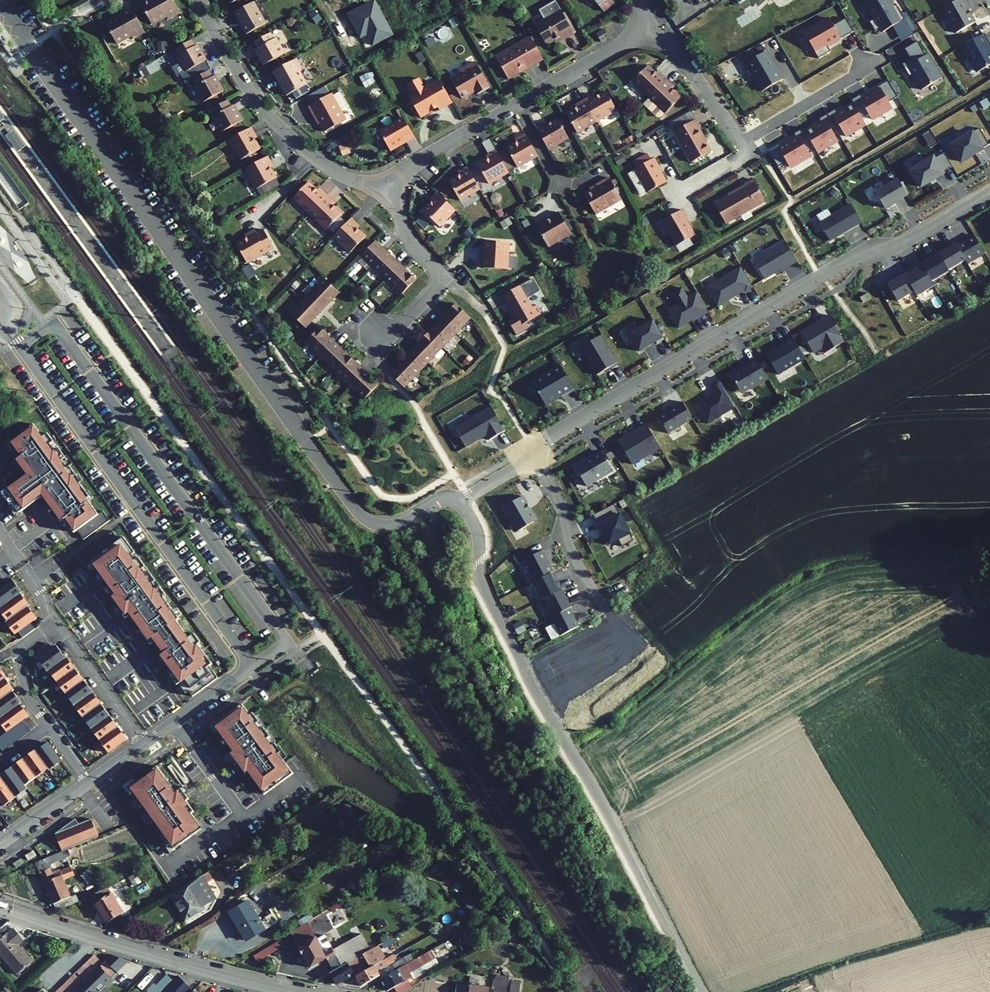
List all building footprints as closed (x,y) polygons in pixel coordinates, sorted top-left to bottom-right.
[(173,0),(153,0),(150,1),(150,0),(148,0),(140,4),(152,24),(166,16),(167,19),(180,12),(173,0)] [(394,34),(375,0),(348,15),(367,49),(394,34)] [(561,40),(574,33),(556,0),(538,10),(544,20),(535,25),(546,44),(559,37),(561,40)] [(614,2),(612,0),(593,0),(603,12),(614,2)] [(889,0),(878,0),(867,6),(874,19),(870,21),(875,31),(880,28),(882,32),(892,26),(904,19),(903,17),(896,5),(893,7),(889,0)] [(965,0),(957,0),(942,8),(956,33),(975,22),(968,10),(970,9),(965,0)] [(234,13),(246,35),(266,24),(254,2),(234,13)] [(144,32),(131,9),(120,15),(121,18),(115,21),(114,18),(105,23),(117,44),(131,36),(132,38),(144,32)] [(309,15),(316,23),(321,18),(314,10),(309,15)] [(910,13),(903,17),(904,19),(892,26),(902,41),(921,30),(910,13)] [(449,21),(452,27),(460,23),(456,17),(449,21)] [(833,26),(828,18),(804,32),(819,58),(830,52),(827,45),(853,31),(846,18),(833,26)] [(596,34),(601,42),(609,37),(604,29),(596,34)] [(270,33),(254,42),(257,48),(256,49),(259,55),(258,56),(264,65),(284,54),(275,38),(273,39),(270,33)] [(984,34),(961,46),(968,59),(969,58),(977,72),(989,65),(989,50),(988,47),(989,46),(989,44),(984,34)] [(495,56),(508,79),(543,59),(530,36),(495,56)] [(479,42),(483,50),(490,46),(485,39),(479,42)] [(195,46),(191,40),(176,49),(179,55),(177,56),(186,72),(181,74),(185,81),(210,67),(201,50),(200,51),(197,45),(195,46)] [(327,44),(332,52),(338,49),(334,41),(327,44)] [(940,79),(917,41),(904,49),(910,59),(902,65),(909,76),(912,75),(921,89),(940,79)] [(157,43),(158,51),(167,51),(167,43),(157,43)] [(415,55),(419,62),(424,58),(420,52),(415,55)] [(778,82),(761,55),(742,66),(753,82),(751,83),(757,94),(778,82)] [(154,62),(158,69),(166,65),(161,58),(154,62)] [(283,86),(281,87),(286,96),(307,84),(299,70),(301,69),(295,59),(272,72),(278,81),(280,80),(283,86)] [(490,87),(477,64),(472,66),(471,64),(459,71),(460,73),(450,79),(462,99),(472,94),(471,92),(475,90),(478,94),(490,87)] [(632,81),(649,97),(666,79),(661,73),(658,76),(656,74),(647,66),(632,81)] [(211,69),(210,67),(185,81),(186,83),(193,79),(208,71),(211,69)] [(194,87),(203,102),(223,91),(214,76),(212,77),(208,71),(193,79),(196,86),(194,87)] [(603,74),(606,80),(611,78),(607,71),(603,74)] [(360,78),(366,87),(372,83),(367,74),(360,78)] [(439,110),(452,103),(439,79),(434,82),(433,80),(425,85),(426,87),(423,88),(418,78),(407,85),(412,94),(408,97),(409,99),(409,101),(411,105),(413,105),(420,117),(429,112),(429,111),(437,106),(439,110)] [(665,113),(680,97),(672,89),(669,87),(672,84),(666,79),(649,97),(650,98),(664,112),(665,113)] [(863,100),(854,105),(856,109),(864,123),(870,119),(873,124),(894,112),(892,107),(900,102),(890,86),(880,92),(880,94),(865,103),(863,100)] [(616,110),(605,91),(595,97),(592,99),(590,96),(584,99),(597,122),(616,110)] [(333,97),(340,109),(347,105),(339,92),(334,94),(335,96),(333,97)] [(454,102),(459,98),(456,93),(450,96),(454,102)] [(325,132),(346,120),(340,109),(333,97),(332,94),(308,107),(312,114),(314,113),(325,132)] [(657,117),(660,117),(664,112),(650,98),(644,104),(657,117)] [(577,133),(597,122),(584,99),(577,103),(579,106),(576,108),(566,114),(577,133)] [(212,117),(221,132),(242,121),(232,105),(230,107),(226,100),(211,109),(215,115),(212,117)] [(864,123),(856,109),(841,118),(838,114),(822,124),(824,127),(808,137),(816,151),(819,156),(829,151),(830,153),(841,146),(833,133),(841,129),(848,141),(859,135),(858,133),(868,128),(864,123)] [(672,121),(676,129),(694,119),(689,111),(672,121)] [(414,137),(403,118),(401,119),(379,131),(389,149),(405,140),(406,142),(414,137)] [(568,138),(557,119),(546,125),(543,127),(542,123),(535,127),(548,149),(568,138)] [(674,132),(691,163),(710,152),(697,128),(699,127),(695,120),(674,132)] [(581,138),(598,128),(595,123),(578,133),(581,138)] [(240,159),(259,149),(254,139),(252,135),(255,134),(251,127),(229,139),(240,159)] [(657,132),(660,136),(666,133),(664,128),(657,132)] [(979,128),(951,145),(961,162),(989,144),(979,128)] [(12,130),(5,135),(17,152),(24,147),(12,130)] [(634,132),(637,139),(642,136),(639,130),(634,132)] [(517,167),(537,156),(524,133),(517,137),(519,140),(517,142),(506,148),(517,167)] [(808,137),(805,133),(797,138),(799,142),(783,151),(782,150),(771,156),(781,172),(789,167),(792,172),(813,160),(810,154),(816,151),(808,137)] [(624,139),(627,144),(634,140),(631,136),(624,139)] [(669,141),(675,151),(681,147),(676,137),(669,141)] [(339,147),(342,155),(349,153),(346,144),(339,147)] [(488,183),(508,172),(495,150),(489,154),(490,157),(488,158),(477,164),(488,183)] [(498,153),(509,172),(514,169),(503,150),(498,153)] [(651,160),(647,153),(633,162),(637,168),(635,169),(640,178),(633,182),(640,195),(647,191),(648,192),(666,182),(658,168),(659,167),(654,158),(651,160)] [(933,156),(910,170),(920,187),(943,173),(942,172),(952,166),(944,153),(934,158),(933,156)] [(614,159),(617,165),(624,161),(620,155),(614,159)] [(260,196),(268,191),(264,184),(276,178),(270,168),(268,165),(271,163),(267,156),(245,169),(260,196)] [(579,163),(583,169),(590,166),(586,159),(579,163)] [(460,200),(479,189),(467,166),(460,170),(462,173),(459,175),(449,181),(460,200)] [(469,169),(473,176),(478,172),(475,166),(469,169)] [(635,169),(628,173),(633,182),(640,178),(635,169)] [(583,194),(595,214),(621,199),(613,185),(611,181),(609,177),(601,182),(602,183),(583,194)] [(268,191),(280,185),(276,178),(264,184),(268,191)] [(714,204),(725,223),(765,200),(753,179),(745,184),(746,186),(714,204)] [(907,195),(898,179),(875,193),(884,208),(899,199),(900,200),(907,195)] [(293,198),(309,214),(327,195),(321,190),(319,193),(316,191),(308,182),(293,198)] [(440,193),(445,198),(451,192),(445,187),(440,193)] [(528,193),(531,198),(539,194),(536,189),(528,193)] [(439,226),(455,210),(436,192),(431,198),(433,200),(431,202),(423,211),(439,226)] [(326,230),(341,214),(332,206),(330,203),(332,201),(327,195),(309,214),(326,230)] [(861,222),(851,204),(819,222),(830,241),(861,222)] [(493,208),(499,218),(503,215),(498,206),(493,208)] [(676,246),(695,235),(685,219),(687,218),(682,210),(662,221),(676,246)] [(537,227),(548,247),(557,242),(556,241),(571,233),(559,212),(550,218),(551,219),(537,227)] [(356,223),(351,218),(333,236),(350,252),(365,237),(356,228),(354,226),(356,223)] [(464,233),(469,238),(474,232),(469,227),(464,233)] [(247,263),(273,247),(263,229),(256,233),(254,229),(247,233),(249,236),(246,237),(236,243),(247,263)] [(984,253),(973,235),(956,245),(967,263),(984,253)] [(287,240),(292,245),(297,241),(291,236),(287,240)] [(371,266),(386,251),(381,247),(375,241),(360,256),(363,258),(369,264),(371,266)] [(483,259),(482,268),(508,269),(509,243),(484,241),(483,252),(485,252),(485,257),(483,259)] [(797,261),(785,241),(753,260),(764,279),(789,264),(790,266),(797,261)] [(956,245),(954,241),(947,245),(949,248),(938,254),(948,270),(965,260),(956,245)] [(371,266),(378,273),(383,278),(386,280),(400,265),(386,251),(371,266)] [(948,271),(937,252),(930,255),(932,258),(921,264),(931,282),(948,271)] [(360,262),(365,267),(369,264),(363,258),(360,262)] [(931,282),(921,264),(913,268),(914,271),(905,276),(914,292),(916,296),(934,286),(931,282)] [(386,280),(401,294),(415,279),(400,265),(386,280)] [(752,287),(740,266),(705,287),(717,306),(744,290),(745,291),(752,287)] [(905,276),(902,272),(896,276),(897,278),(887,284),(897,301),(914,292),(905,276)] [(323,278),(313,289),(328,303),(338,293),(323,278)] [(299,293),(305,298),(313,289),(308,284),(299,293)] [(512,320),(516,328),(541,314),(536,305),(532,308),(519,286),(502,295),(515,318),(512,320)] [(708,312),(696,293),(687,298),(681,288),(671,294),(677,304),(667,310),(678,328),(696,318),(696,319),(708,312)] [(313,289),(305,298),(302,301),(317,315),(328,303),(313,289)] [(868,293),(860,298),(863,303),(871,298),(868,293)] [(317,315),(302,301),(290,313),(305,328),(317,315)] [(440,319),(455,333),(470,318),(455,304),(440,319)] [(844,342),(828,315),(821,320),(822,322),(818,324),(817,323),(801,333),(813,353),(822,348),(825,353),(844,342)] [(427,332),(442,347),(455,333),(440,319),(427,332)] [(664,340),(653,320),(629,335),(639,352),(655,342),(657,344),(664,340)] [(319,328),(305,343),(320,357),(334,342),(319,328)] [(283,333),(288,339),(293,335),(288,329),(283,333)] [(412,348),(427,363),(442,347),(427,332),(417,344),(412,348)] [(619,364),(602,335),(581,348),(596,375),(609,368),(610,369),(619,364)] [(804,358),(792,338),(782,344),(781,345),(783,347),(777,350),(776,348),(766,355),(777,374),(804,358)] [(320,357),(334,371),(348,356),(334,342),(320,357)] [(412,348),(399,362),(414,377),(427,363),(412,348)] [(334,371),(349,385),(364,370),(348,356),(334,371)] [(768,379),(756,360),(742,368),(741,366),(729,374),(741,393),(751,387),(752,389),(768,379)] [(389,373),(404,387),(414,377),(399,362),(389,373)] [(574,389),(560,365),(548,372),(547,375),(534,382),(539,392),(538,393),(545,404),(556,398),(555,397),(560,394),(562,397),(574,389)] [(378,384),(364,370),(349,385),(364,399),(378,384)] [(735,407),(719,380),(711,385),(716,393),(710,396),(710,398),(707,400),(706,398),(695,405),(707,424),(735,407)] [(324,388),(329,393),(333,390),(328,384),(324,388)] [(692,419),(682,402),(658,416),(668,434),(692,419)] [(505,430),(491,407),(454,428),(465,447),(486,434),(489,440),(505,430)] [(76,531),(83,540),(110,521),(103,511),(98,514),(83,494),(86,492),(80,483),(78,484),(73,477),(76,475),(70,466),(67,468),(62,460),(65,458),(59,449),(55,452),(50,445),(53,442),(47,433),(42,437),(33,424),(8,442),(18,455),(13,458),(26,475),(1,493),(10,506),(12,504),(18,514),(41,497),(43,495),(48,501),(46,502),(60,522),(64,520),(73,533),(76,531)] [(660,448),(646,424),(633,432),(632,434),(629,436),(629,435),(618,441),(632,465),(660,448)] [(612,471),(601,452),(591,458),(591,459),(586,462),(585,461),(575,467),(586,486),(612,471)] [(534,518),(522,497),(503,508),(517,532),(533,522),(534,518)] [(633,541),(614,504),(593,515),(604,534),(602,536),(607,545),(618,539),(622,547),(633,541)] [(188,691),(192,697),(218,678),(210,666),(212,664),(198,644),(201,642),(194,633),(188,637),(176,620),(179,618),(164,597),(166,595),(160,586),(157,588),(153,583),(156,581),(149,572),(146,574),(143,569),(145,567),(139,557),(136,559),(132,555),(135,553),(123,537),(119,540),(113,531),(86,550),(93,559),(89,562),(112,594),(118,602),(121,600),(127,607),(124,609),(129,616),(150,645),(153,643),(160,654),(157,656),(169,672),(172,669),(176,675),(173,677),(178,684),(185,693),(188,691)] [(553,572),(542,551),(524,560),(535,581),(553,572)] [(556,584),(550,573),(535,581),(533,582),(543,600),(545,599),(561,590),(558,583),(556,584)] [(13,580),(0,589),(0,608),(20,593),(21,592),(13,580)] [(571,608),(561,590),(545,599),(554,616),(557,615),(569,609),(571,608)] [(20,593),(0,608),(0,612),(7,621),(27,606),(29,605),(20,593)] [(36,618),(27,606),(7,621),(5,622),(14,634),(36,618)] [(578,626),(569,609),(557,615),(551,618),(560,636),(578,626)] [(65,658),(56,646),(38,659),(47,671),(48,670),(65,658)] [(75,669),(66,657),(65,658),(48,670),(57,682),(75,669)] [(84,680),(75,669),(57,682),(65,694),(84,680)] [(5,678),(0,681),(0,700),(12,691),(13,690),(5,678)] [(92,692),(84,680),(65,694),(74,706),(92,692)] [(12,691),(0,700),(0,718),(19,704),(21,703),(12,691)] [(101,704),(92,692),(74,706),(82,717),(101,704)] [(229,713),(213,725),(232,750),(240,761),(237,763),(245,774),(248,772),(264,794),(293,773),(279,753),(281,751),(275,742),(272,744),(268,738),(270,736),(264,727),(261,729),(256,723),(259,721),(253,712),(250,714),(242,703),(229,713)] [(19,704),(0,718),(0,723),(6,732),(28,716),(19,704)] [(109,716),(101,704),(82,717),(91,729),(109,716)] [(118,727),(109,716),(91,729),(99,741),(118,727)] [(127,739),(118,727),(99,741),(108,753),(127,739)] [(61,761),(48,743),(35,751),(48,768),(49,770),(61,761)] [(35,751),(34,750),(23,759),(36,777),(48,768),(35,751)] [(234,765),(237,763),(240,761),(232,750),(227,754),(234,765)] [(36,777),(23,759),(14,765),(11,767),(25,786),(36,777)] [(194,811),(186,800),(183,802),(176,791),(157,766),(128,787),(136,797),(134,799),(140,808),(142,806),(147,813),(145,814),(151,823),(153,822),(158,828),(156,829),(168,846),(170,844),(173,849),(202,828),(192,813),(194,811)] [(11,767),(0,775),(0,777),(15,797),(27,789),(25,786),(11,767)] [(0,777),(0,802),(3,806),(15,797),(0,777)] [(181,788),(176,791),(183,802),(186,800),(188,798),(181,788)] [(352,804),(336,809),(340,820),(356,814),(352,804)] [(54,833),(61,850),(98,836),(91,818),(78,824),(74,818),(54,833)] [(53,904),(54,904),(57,911),(78,902),(75,895),(70,897),(63,879),(73,875),(70,868),(52,875),(48,866),(66,858),(66,857),(69,856),(67,850),(35,863),(53,904)] [(36,855),(33,851),(25,856),(28,860),(33,857),(36,855)] [(235,861),(238,867),(250,860),(246,854),(235,861)] [(24,863),(21,858),(13,863),(16,868),(24,863)] [(92,879),(94,882),(98,879),(89,869),(81,876),(87,884),(92,879)] [(187,919),(204,909),(203,907),(209,903),(200,887),(206,883),(213,880),(208,872),(172,893),(169,895),(176,906),(178,905),(187,919)] [(128,877),(133,886),(141,882),(137,873),(128,877)] [(209,903),(216,900),(206,883),(200,887),(209,903)] [(105,922),(122,912),(107,888),(91,895),(95,901),(93,902),(105,922)] [(464,901),(468,907),(476,902),(472,896),(464,901)] [(229,912),(246,941),(276,923),(271,914),(259,921),(248,901),(229,912)] [(332,911),(340,906),(338,903),(330,908),(332,911)] [(16,975),(31,962),(17,945),(23,940),(8,921),(0,928),(0,951),(0,956),(16,975)] [(290,932),(298,947),(315,937),(307,922),(290,932)] [(370,950),(361,934),(342,944),(344,949),(327,959),(334,971),(370,950)] [(324,935),(317,939),(315,937),(298,947),(309,967),(326,958),(327,959),(344,949),(342,944),(333,950),(324,935)] [(381,944),(383,947),(393,942),(391,938),(381,944)] [(258,961),(283,946),(280,940),(254,955),(258,961)] [(449,945),(447,941),(434,949),(435,951),(445,946),(445,947),(449,945)] [(330,973),(337,984),(354,974),(355,976),(386,959),(378,945),(370,950),(334,971),(330,973)] [(381,979),(388,991),(394,987),(397,991),(403,991),(412,987),(407,980),(412,977),(410,973),(436,958),(431,950),(395,971),(381,979)] [(106,961),(117,973),(128,961),(112,955),(106,961)] [(392,966),(395,971),(414,960),(411,955),(392,966)] [(95,956),(83,966),(92,975),(100,967),(103,964),(95,956)] [(355,976),(361,986),(380,975),(378,971),(394,961),(391,956),(386,959),(355,976)] [(439,964),(436,958),(410,973),(412,977),(413,979),(439,964)] [(76,990),(92,975),(83,966),(57,991),(74,991),(76,990)] [(78,991),(100,991),(105,986),(104,985),(111,978),(100,967),(92,975),(76,990),(78,991)] [(147,991),(160,991),(163,989),(172,980),(166,975),(156,985),(154,983),(146,991),(147,991)] [(191,989),(178,976),(164,990),(163,989),(160,991),(188,991),(191,989)] [(494,991),(507,991),(509,981),(509,978),(496,976),(493,981),(492,989),(494,989),(494,991)] [(488,988),(478,987),(479,978),(470,977),(469,983),(471,983),(470,988),(470,991),(487,991),(488,988)] [(510,991),(519,991),(520,982),(511,981),(510,991)] [(692,991),(682,983),(678,989),(682,991),(691,991),(692,991)]
